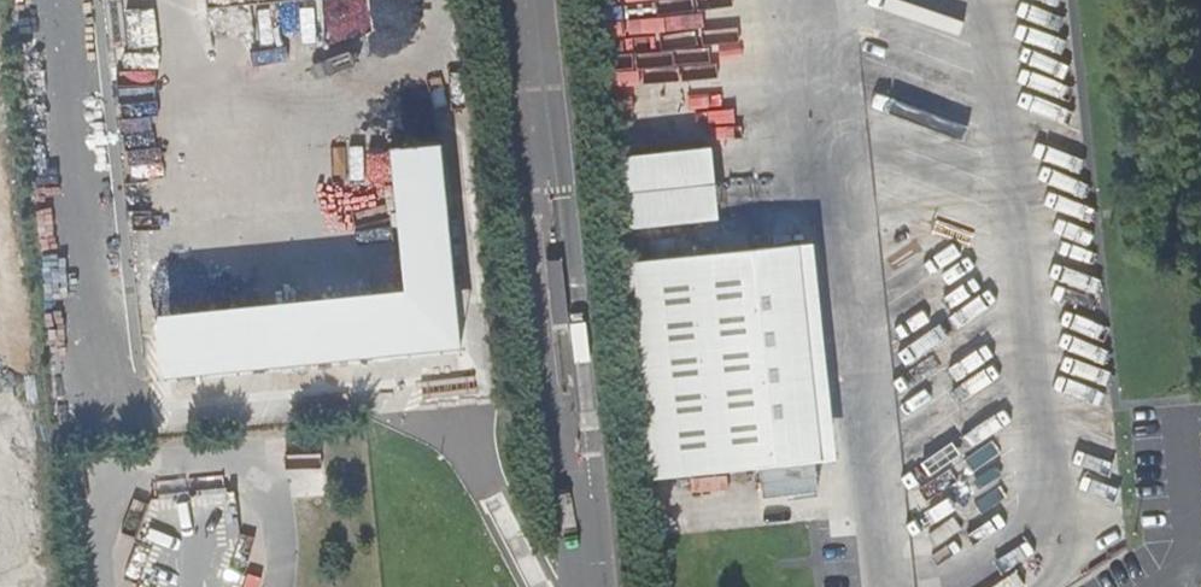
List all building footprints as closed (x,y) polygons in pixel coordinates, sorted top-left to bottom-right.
[(623,155),(629,224),(717,217),(711,147),(623,155)] [(622,260),(645,478),(841,457),(817,239),(622,260)] [(969,452),(975,467),(1002,457),(996,441),(969,452)] [(941,505),(960,499),(952,473),(934,479),(941,505)]
